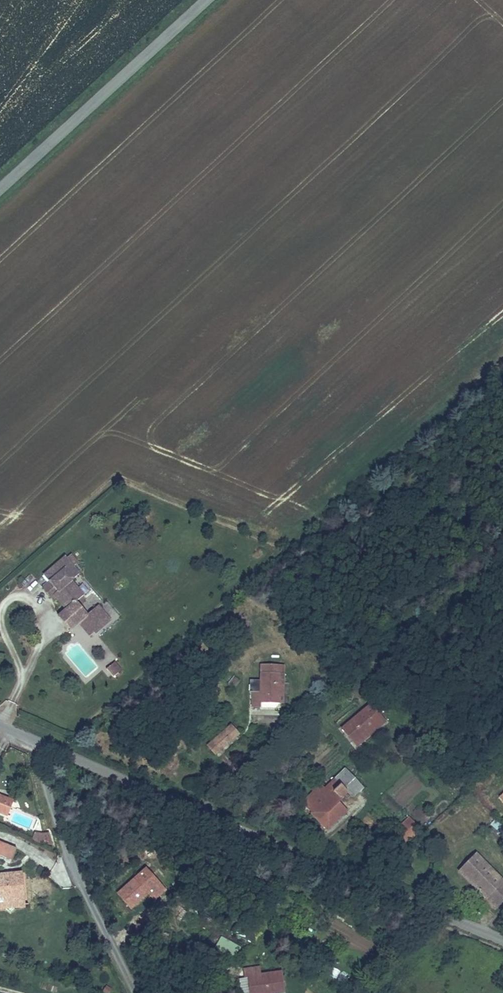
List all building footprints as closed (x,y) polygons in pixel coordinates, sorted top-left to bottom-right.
[(64,559),(44,576),(49,583),(56,592),(52,595),(64,611),(73,604),(81,598),(69,582),(78,576),(72,568),(77,564),(70,556),(65,560),(64,559)] [(56,592),(49,583),(42,588),(49,598),(52,595),(56,592)] [(64,611),(56,617),(66,631),(80,620),(83,618),(73,604),(64,611)] [(83,618),(80,620),(92,635),(107,624),(95,609),(83,618)] [(113,662),(104,671),(112,679),(121,671),(113,662)] [(284,667),(260,666),(259,694),(252,694),(251,710),(261,710),(261,705),(283,706),(284,667)] [(367,707),(341,730),(356,748),(383,725),(367,707)] [(229,727),(206,747),(215,757),(238,737),(229,727)] [(323,789),(319,784),(298,803),(327,834),(348,814),(343,810),(364,791),(344,769),(323,789)] [(6,817),(12,801),(0,796),(0,814),(6,817)] [(387,838),(396,848),(418,828),(409,818),(387,838)] [(502,828),(502,826),(494,818),(488,824),(498,833),(502,828)] [(35,843),(47,845),(49,836),(36,835),(35,843)] [(11,862),(16,850),(0,843),(0,857),(11,862)] [(457,870),(485,898),(502,880),(502,878),(476,851),(457,870)] [(117,894),(131,909),(147,895),(153,901),(164,890),(145,869),(117,894)] [(25,908),(22,873),(0,875),(0,910),(25,908)] [(485,898),(495,907),(502,899),(502,880),(485,898)] [(282,972),(260,975),(259,966),(243,969),(244,978),(239,979),(241,992),(285,992),(282,972)]
